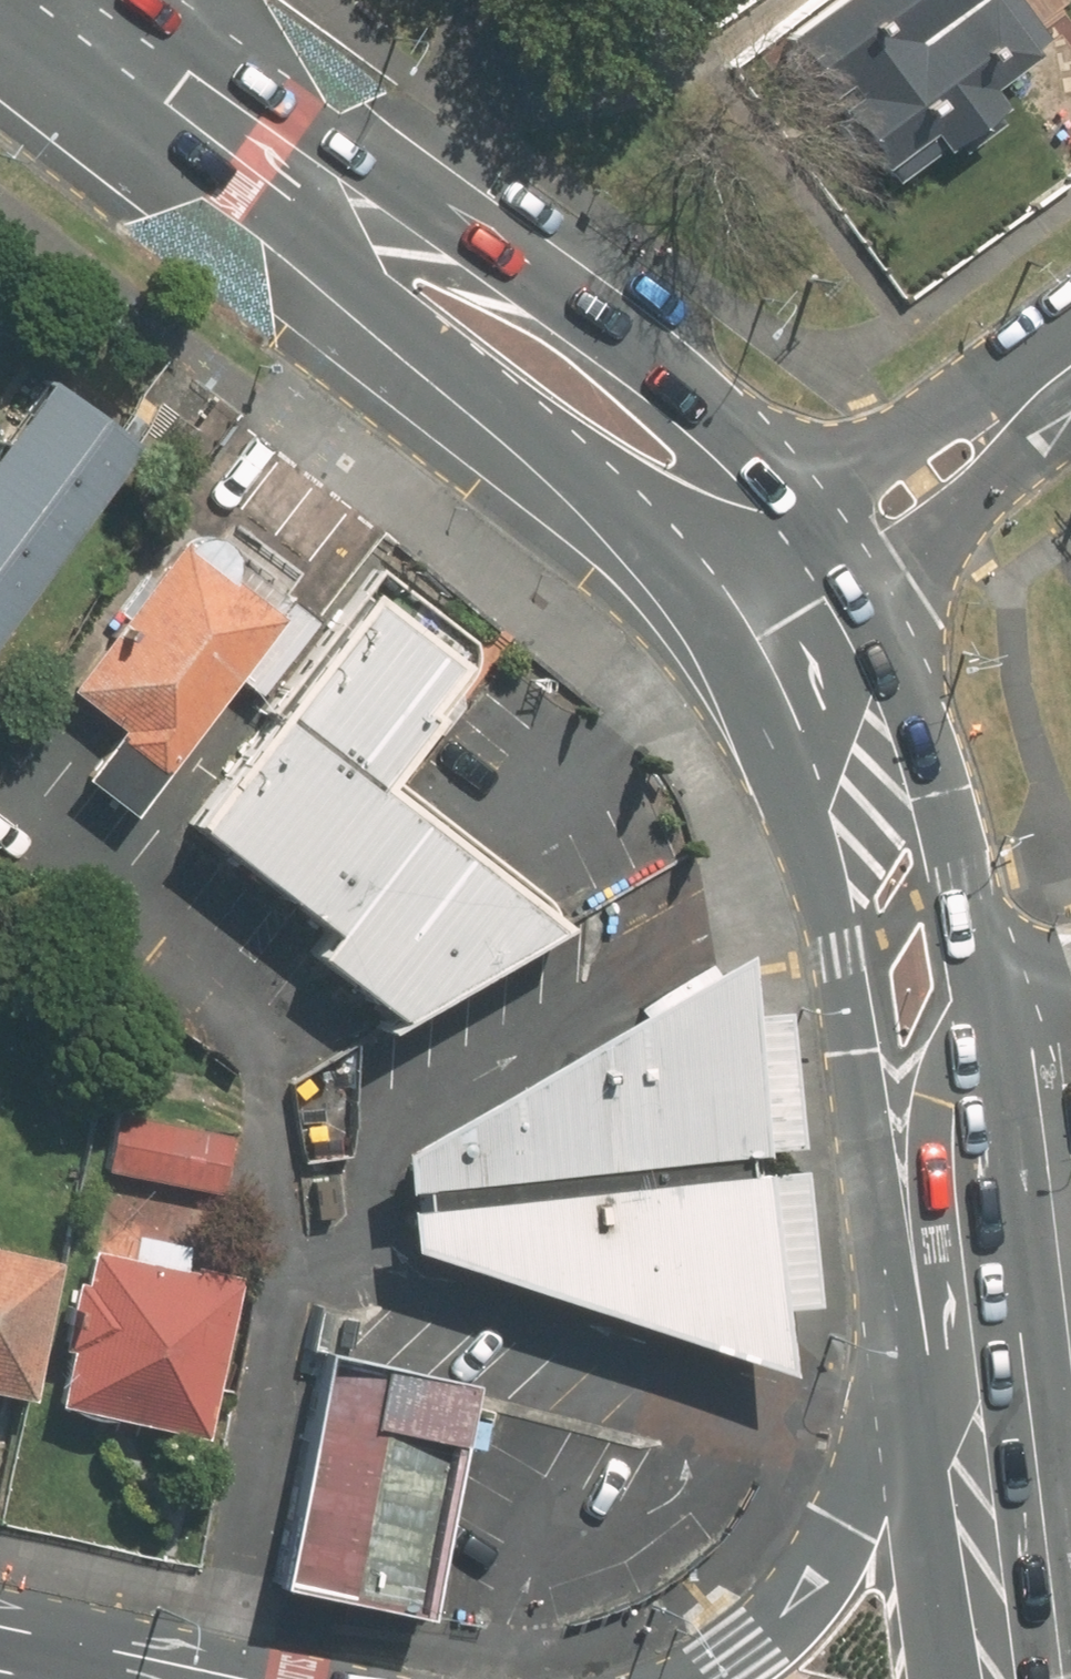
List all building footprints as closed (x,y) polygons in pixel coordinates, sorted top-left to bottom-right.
[(782,37),(878,172),(928,137),(942,152),(1001,110),(988,91),(1051,47),(1017,0),(835,0),(782,37)] [(0,439),(0,621),(131,447),(43,382),(0,439)] [(91,785),(134,818),(301,605),(223,544),(207,537),(192,540),(177,550),(63,695),(123,743),(91,785)] [(468,643),(377,574),(185,828),(329,943),(305,959),(394,1028),(565,936),(381,794),(473,668),(468,643)] [(759,1160),(738,964),(591,1047),(394,1157),(397,1199),(759,1160)] [(108,1112),(97,1172),(221,1194),(231,1134),(108,1112)] [(399,1217),(402,1257),(676,1346),(781,1380),(761,1178),(399,1217)] [(129,1257),(83,1248),(77,1281),(68,1279),(43,1413),(200,1442),(231,1276),(184,1267),(188,1244),(133,1233),(129,1257)] [(31,1401),(60,1259),(0,1247),(0,1394),(31,1401)] [(337,1357),(289,1592),(440,1623),(484,1409),(487,1393),(488,1388),(342,1359),(337,1357)]
